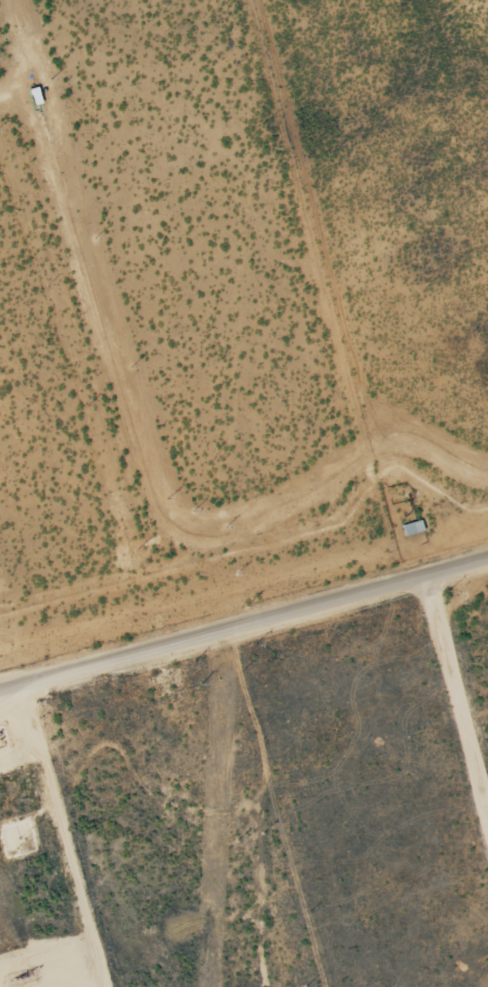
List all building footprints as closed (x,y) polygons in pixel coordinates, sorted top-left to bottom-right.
[(401,526),(404,536),(423,531),(419,520),(401,526)]
